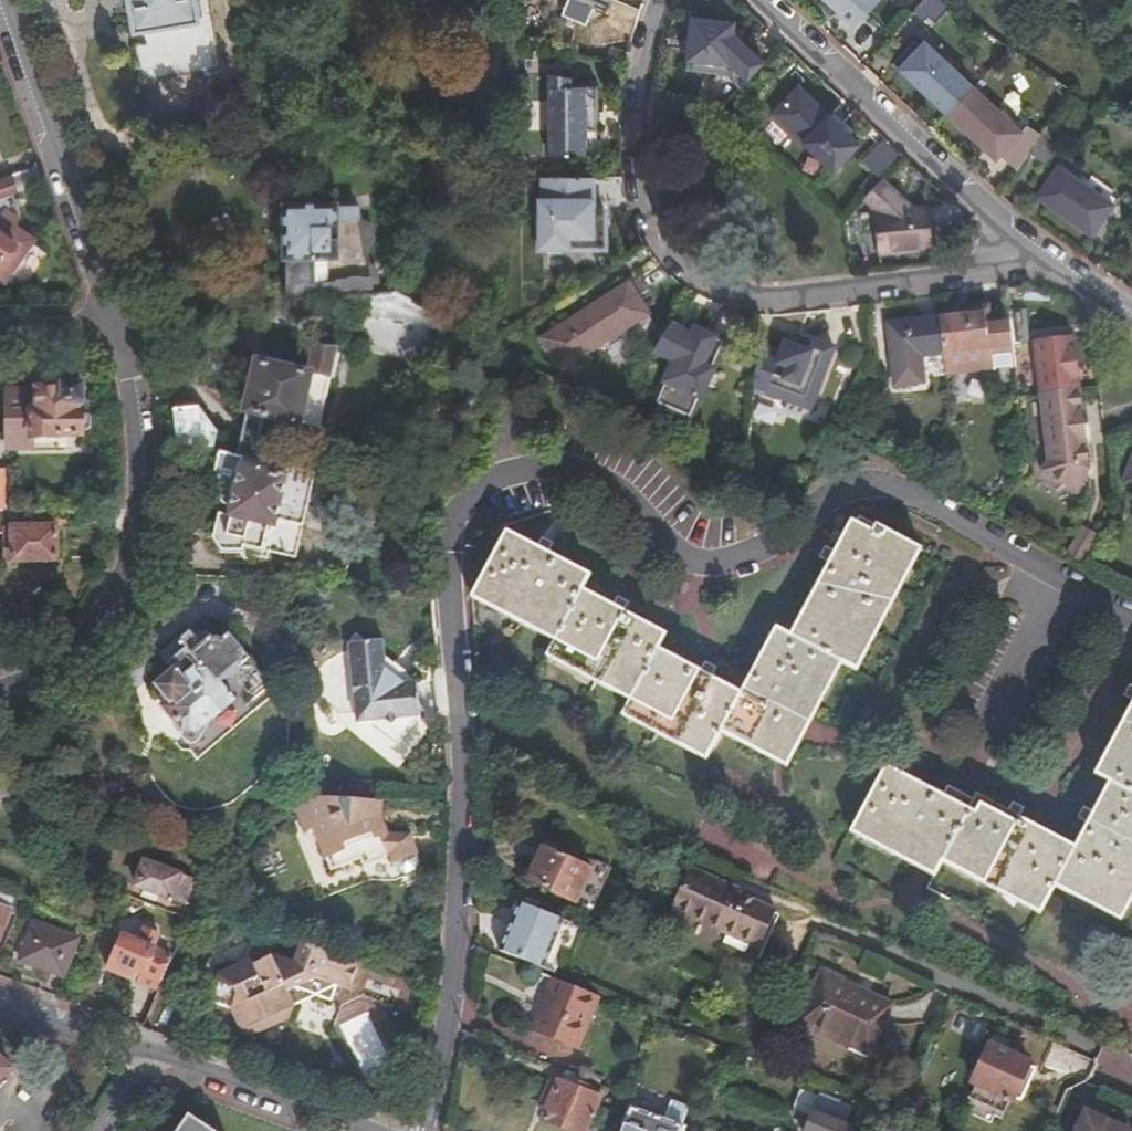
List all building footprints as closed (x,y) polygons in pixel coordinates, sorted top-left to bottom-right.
[(139,40),(145,78),(206,69),(214,67),(225,66),(216,11),(202,13),(200,0),(133,0),(139,40)] [(216,11),(214,0),(200,0),(202,13),(216,11)] [(562,14),(585,24),(594,3),(607,9),(611,0),(568,0),(562,14)] [(851,26),(876,0),(825,0),(851,26)] [(736,11),(716,6),(701,2),(689,52),(725,60),(733,24),(736,11)] [(742,12),(736,11),(733,24),(739,26),(742,12)] [(894,53),(950,106),(975,82),(921,28),(894,53)] [(584,113),(590,113),(596,113),(595,87),(572,87),(572,80),(549,76),(550,152),(585,151),(585,127),(584,113)] [(804,77),(777,104),(834,160),(861,133),(804,77)] [(975,82),(950,106),(997,153),(1022,128),(975,82)] [(1063,125),(1049,115),(1027,147),(1041,158),(1063,125)] [(865,154),(878,168),(893,153),(879,139),(865,154)] [(1027,147),(1013,169),(1028,179),(1041,158),(1027,147)] [(1065,165),(1045,192),(1098,231),(1118,203),(1065,165)] [(14,171),(0,176),(0,270),(8,277),(40,238),(20,223),(23,212),(16,191),(20,189),(14,171)] [(597,179),(540,177),(538,250),(608,252),(609,210),(596,210),(597,179)] [(875,212),(879,256),(934,250),(930,207),(915,208),(884,179),(863,202),(875,212)] [(284,206),(281,295),(333,294),(332,281),(366,280),(367,294),(377,284),(375,271),(365,264),(362,242),(368,235),(366,221),(358,219),(357,215),(331,214),(330,207),(284,206)] [(628,279),(563,323),(584,353),(649,309),(628,279)] [(332,281),(333,294),(367,294),(366,280),(332,281)] [(437,326),(440,316),(395,292),(375,293),(378,307),(437,326)] [(1006,300),(1010,335),(1028,333),(1024,299),(1006,300)] [(943,341),(945,363),(995,359),(989,302),(940,306),(943,341)] [(921,343),(943,341),(940,306),(891,310),(894,346),(896,373),(924,370),(921,343)] [(692,417),(707,385),(727,343),(693,327),(658,401),(692,417)] [(1041,389),(1078,386),(1073,337),(1036,340),(1041,389)] [(808,340),(783,398),(815,414),(841,355),(808,340)] [(249,455),(256,456),(267,412),(320,426),(340,344),(317,344),(311,371),(262,359),(240,453),(249,455)] [(83,380),(63,380),(62,385),(8,385),(8,409),(17,409),(18,434),(81,435),(83,380)] [(713,388),(707,385),(692,417),(698,420),(713,388)] [(1078,386),(1041,389),(1047,457),(1041,467),(1074,485),(1085,466),(1078,386)] [(179,438),(205,445),(206,438),(208,435),(200,406),(177,405),(179,438)] [(8,434),(18,434),(17,409),(8,409),(8,434)] [(249,461),(231,511),(270,526),(288,475),(249,461)] [(0,469),(0,505),(10,506),(9,469),(0,469)] [(0,505),(0,533),(10,533),(10,557),(58,559),(58,522),(45,522),(45,506),(31,506),(10,506),(0,505)] [(664,627),(641,615),(582,583),(591,567),(510,522),(476,581),(557,627),(550,641),(610,674),(632,685),(623,702),(707,748),(721,720),(783,754),(837,655),(854,664),(909,561),(915,551),(854,516),(847,529),(792,630),(776,620),(739,688),(656,643),(664,627)] [(1080,525),(1068,555),(1084,565),(1097,534),(1080,525)] [(163,686),(163,689),(163,690),(163,691),(169,696),(164,702),(188,725),(187,729),(188,731),(189,733),(191,736),(194,738),(197,740),(201,741),(204,740),(207,739),(209,738),(211,736),(213,733),(215,730),(217,726),(220,721),(243,696),(227,681),(253,653),(230,631),(224,637),(209,623),(201,632),(193,624),(184,633),(182,631),(164,650),(181,667),(163,686)] [(422,708),(419,678),(405,680),(386,665),(385,650),(382,632),(364,634),(354,625),(345,636),(346,643),(318,678),(353,706),(354,717),(367,716),(396,741),(422,708)] [(405,680),(419,678),(385,650),(386,665),(405,680)] [(1094,773),(1109,781),(1074,846),(976,792),(968,806),(894,766),(884,760),(851,820),(862,827),(935,867),(943,852),(1041,906),(1055,879),(1116,913),(1131,883),(1131,705),(1094,773)] [(313,789),(313,787),(296,800),(303,822),(311,819),(327,865),(357,855),(359,860),(366,863),(382,858),(385,851),(390,849),(394,861),(404,866),(415,862),(418,856),(408,831),(384,829),(378,811),(380,794),(313,789)] [(545,841),(528,875),(575,897),(591,862),(545,841)] [(88,857),(100,862),(105,848),(93,844),(88,857)] [(139,881),(189,900),(198,876),(149,856),(140,878),(139,881)] [(687,862),(680,877),(764,915),(768,905),(722,883),(724,878),(687,862)] [(764,915),(680,877),(668,902),(752,941),(764,915)] [(503,935),(497,949),(543,967),(557,936),(564,920),(566,915),(522,898),(520,897),(518,900),(511,917),(503,935)] [(23,953),(39,959),(68,970),(82,933),(36,916),(23,953)] [(134,932),(145,936),(150,922),(139,918),(134,932)] [(162,975),(172,946),(145,936),(134,932),(124,928),(110,964),(136,974),(138,967),(162,975)] [(410,1015),(417,975),(306,934),(299,955),(279,948),(276,955),(269,952),(258,957),(252,959),(336,991),(340,980),(351,984),(396,1000),(393,1009),(410,1015)] [(244,956),(252,959),(258,957),(255,950),(244,955),(244,957),(244,956)] [(38,965),(39,959),(23,953),(21,958),(38,965)] [(209,1044),(231,1052),(234,1043),(215,1036),(244,957),(244,955),(223,963),(212,991),(220,994),(202,1042),(209,1044)] [(215,1036),(234,1043),(243,1018),(245,1021),(257,1026),(294,1011),(299,998),(320,989),(334,995),(336,991),(252,959),(246,962),(244,957),(215,1036)] [(816,966),(799,1009),(871,1037),(889,995),(816,966)] [(532,1025),(574,1041),(585,1014),(589,1015),(597,993),(551,975),(532,1025)] [(871,1037),(799,1009),(795,1019),(867,1048),(871,1037)] [(362,1071),(388,1060),(369,1012),(342,1022),(362,1071)] [(1052,1037),(1023,1024),(1012,1050),(990,1041),(973,1083),(976,1085),(970,1098),(1002,1113),(1009,1100),(1012,1101),(1014,1097),(1019,1100),(1034,1064),(1028,1061),(1030,1058),(1042,1063),(1052,1037)] [(12,1069),(0,1058),(0,1081),(12,1069)] [(576,1077),(579,1070),(561,1063),(555,1077),(548,1075),(541,1090),(548,1093),(540,1112),(581,1129),(598,1086),(576,1077)] [(806,1128),(813,1130),(848,1130),(853,1119),(842,1115),(847,1103),(822,1092),(806,1128)] [(687,1125),(637,1104),(626,1130),(685,1130),(687,1125)] [(1098,1109),(1093,1111),(1092,1109),(1089,1107),(1084,1109),(1083,1112),(1085,1115),(1079,1117),(1073,1130),(1129,1130),(1124,1121),(1114,1125),(1113,1120),(1106,1118),(1102,1120),(1098,1109)] [(179,1130),(213,1130),(189,1116),(179,1130)]
